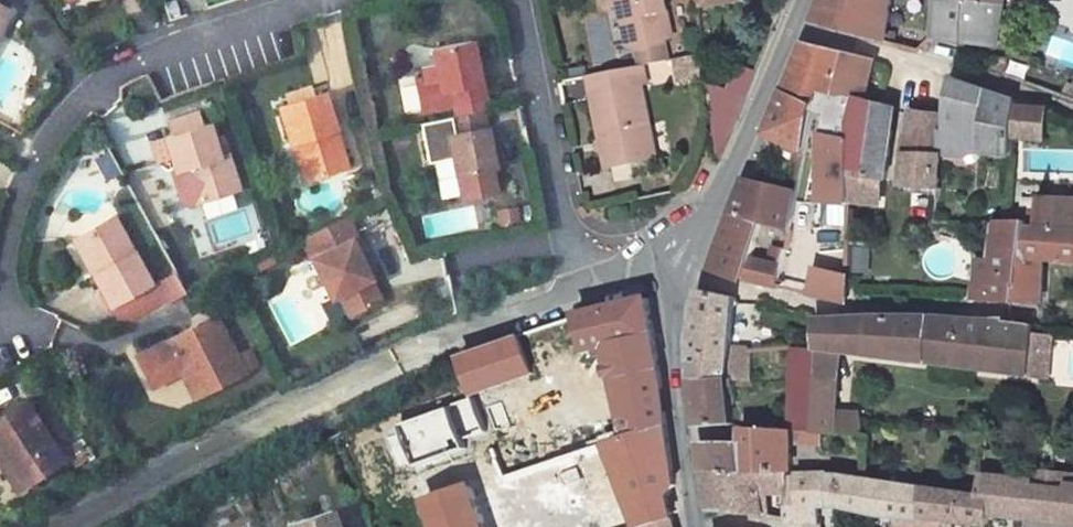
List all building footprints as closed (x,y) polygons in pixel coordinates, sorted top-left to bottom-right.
[(611,0),(620,40),(630,38),(635,62),(649,59),(663,56),(658,31),(665,30),(658,0),(611,0)] [(700,9),(737,4),(736,0),(698,0),(700,9)] [(813,25),(885,43),(888,21),(892,0),(824,0),(813,25)] [(957,0),(939,0),(939,2),(935,34),(935,40),(964,45),(968,46),(970,37),(1011,42),(1014,21),(1002,8),(957,4),(957,0)] [(11,13),(0,7),(0,32),(11,13)] [(935,34),(888,21),(885,43),(920,52),(935,40),(935,34)] [(477,34),(436,39),(439,55),(425,57),(427,68),(419,70),(425,105),(457,100),(460,114),(489,108),(486,95),(492,94),(489,77),(486,77),(477,34)] [(842,52),(805,44),(767,134),(806,149),(809,133),(817,89),(833,94),(842,52)] [(706,48),(675,53),(680,77),(709,70),(706,48)] [(874,60),(842,52),(833,94),(854,101),(862,102),(874,60)] [(635,62),(603,69),(606,86),(598,87),(614,160),(661,149),(646,79),(654,78),(649,59),(635,62)] [(947,79),(917,71),(913,115),(942,118),(943,118),(947,79)] [(751,88),(710,73),(716,113),(723,156),(738,123),(751,88)] [(1019,102),(952,80),(948,132),(944,130),(940,158),(963,159),(984,154),(1013,159),(1016,136),(1019,109),(1019,102)] [(1063,97),(1072,101),(1072,86),(1063,97)] [(833,94),(817,89),(809,133),(823,135),(821,202),(847,204),(847,174),(848,122),(854,101),(833,94)] [(329,90),(284,103),(297,145),(302,142),(313,178),(351,164),(329,90)] [(862,102),(854,101),(848,122),(847,174),(879,180),(884,181),(894,108),(862,102)] [(172,126),(207,118),(203,106),(169,113),(172,126)] [(460,114),(455,115),(457,123),(451,124),(460,170),(499,163),(489,108),(460,114)] [(1042,110),(1019,109),(1016,136),(1045,139),(1048,112),(1042,110)] [(942,118),(913,115),(907,151),(904,187),(938,190),(940,158),(939,151),(942,118)] [(172,126),(154,131),(158,147),(172,144),(186,200),(239,187),(230,151),(220,154),(211,117),(207,118),(172,126)] [(106,142),(90,151),(108,182),(124,173),(106,142)] [(879,180),(847,174),(847,204),(874,207),(879,180)] [(603,198),(631,191),(629,178),(600,185),(603,198)] [(799,191),(749,178),(733,217),(763,224),(792,231),(799,191)] [(1026,231),(1072,232),(1072,202),(1043,201),(1040,214),(1006,211),(1005,224),(1001,223),(1000,227),(996,259),(983,261),(978,297),(994,304),(1010,302),(1017,302),(1026,231)] [(500,224),(521,220),(519,206),(497,209),(500,224)] [(830,224),(847,225),(848,207),(831,206),(830,224)] [(117,213),(87,230),(106,265),(96,270),(113,304),(154,282),(117,213)] [(352,213),(345,216),(363,251),(371,248),(352,213)] [(345,216),(303,237),(333,296),(343,291),(355,314),(386,297),(363,251),(345,216)] [(763,224),(733,217),(713,270),(745,279),(751,259),(763,224)] [(87,230),(76,236),(96,270),(106,265),(87,230)] [(1026,231),(1017,302),(1042,302),(1046,258),(1072,260),(1072,232),(1026,231)] [(868,268),(872,249),(852,245),(848,264),(868,268)] [(798,267),(788,250),(785,267),(782,284),(799,292),(846,303),(846,280),(798,267)] [(785,267),(751,259),(745,279),(781,289),(782,284),(785,267)] [(182,274),(159,285),(170,304),(192,293),(182,274)] [(154,282),(113,304),(125,327),(166,306),(154,282)] [(343,291),(333,296),(344,319),(355,314),(343,291)] [(735,297),(704,291),(693,339),(693,353),(693,382),(730,380),(754,378),(753,363),(731,364),(735,297)] [(649,300),(577,314),(586,351),(605,346),(622,417),(580,425),(584,454),(607,446),(670,426),(660,362),(649,300)] [(219,310),(138,352),(154,387),(183,371),(194,365),(208,391),(250,370),(260,363),(248,342),(239,348),(219,310)] [(877,317),(816,319),(815,348),(823,347),(822,351),(819,381),(814,433),(864,436),(859,418),(858,414),(834,412),(844,351),(1028,376),(1034,325),(1011,322),(992,323),(969,323),(877,317)] [(1053,327),(1034,325),(1028,376),(1047,378),(1053,327)] [(485,347),(461,355),(480,406),(503,400),(485,347)] [(822,351),(794,351),(794,382),(819,381),(822,351)] [(194,365),(183,371),(196,398),(208,391),(194,365)] [(730,380),(693,382),(696,403),(699,424),(732,424),(730,380)] [(819,381),(794,382),(796,432),(814,433),(819,381)] [(503,400),(480,406),(506,479),(555,463),(551,432),(536,435),(521,393),(503,400)] [(0,418),(0,458),(5,456),(25,488),(65,465),(26,402),(0,418)] [(607,446),(640,526),(645,526),(646,526),(674,518),(669,496),(679,485),(670,426),(607,446)] [(791,431),(748,429),(744,444),(744,473),(751,473),(791,471),(791,431)] [(744,444),(701,443),(703,458),(704,472),(744,473),(744,444)] [(0,458),(0,470),(15,493),(25,488),(5,456),(0,458)] [(1023,479),(986,476),(984,496),(991,497),(990,516),(1027,518),(1033,513),(1034,505),(1050,507),(1051,472),(1024,470),(1023,479)] [(744,473),(704,472),(710,512),(741,513),(764,517),(761,494),(790,490),(791,471),(751,473),(744,473)] [(1051,472),(1050,507),(1067,508),(1066,516),(1071,521),(1072,522),(1072,474),(1051,472)] [(838,476),(796,475),(793,499),(790,499),(789,520),(811,523),(819,524),(821,506),(838,505),(894,517),(907,517),(923,518),(926,488),(838,476)] [(926,488),(923,518),(907,517),(907,526),(951,526),(951,523),(989,525),(990,516),(991,497),(984,496),(959,492),(926,488)] [(432,503),(440,526),(488,526),(475,489),(432,503)] [(291,522),(293,526),(340,526),(334,509),(291,522)] [(894,526),(907,526),(907,517),(894,517),(894,526)] [(646,526),(676,526),(674,518),(646,526)]
